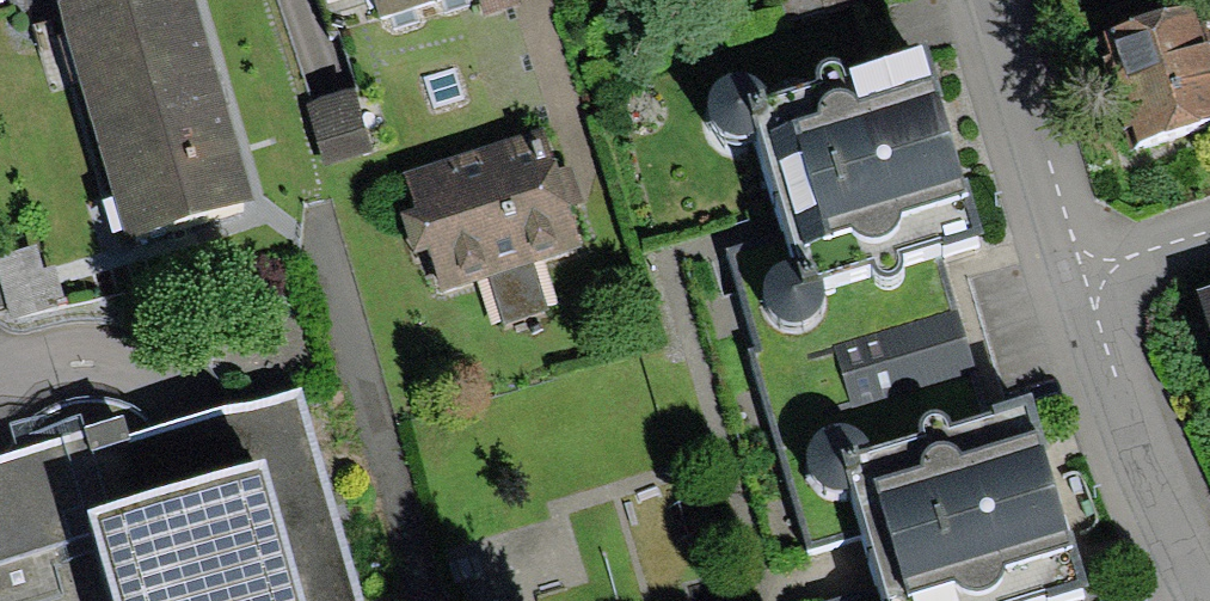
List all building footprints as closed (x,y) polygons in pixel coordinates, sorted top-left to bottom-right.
[(127,249),(256,211),(192,0),(106,0),(57,14),(127,249)] [(321,16),(371,0),(315,0),(321,16)] [(381,27),(467,0),(372,0),(381,27)] [(790,25),(871,0),(782,0),(790,25)] [(1127,157),(1209,133),(1209,10),(1094,44),(1127,157)] [(826,306),(821,293),(986,247),(924,59),(765,109),(759,96),(742,92),(721,100),(710,113),(712,134),(726,149),(739,152),(754,147),(778,224),(794,280),(779,284),(768,298),(769,320),(785,335),(808,334),(823,317),(826,306)] [(341,174),(379,163),(365,111),(326,122),(341,174)] [(404,178),(442,296),(583,252),(545,133),(404,178)] [(1209,343),(1209,294),(1196,298),(1209,343)] [(1080,599),(1018,397),(851,448),(851,447),(836,433),(815,433),(800,448),(800,469),(815,484),(832,483),(865,600),(1072,600),(1080,599)] [(300,398),(125,449),(121,433),(0,468),(0,600),(359,600),(300,398)]
